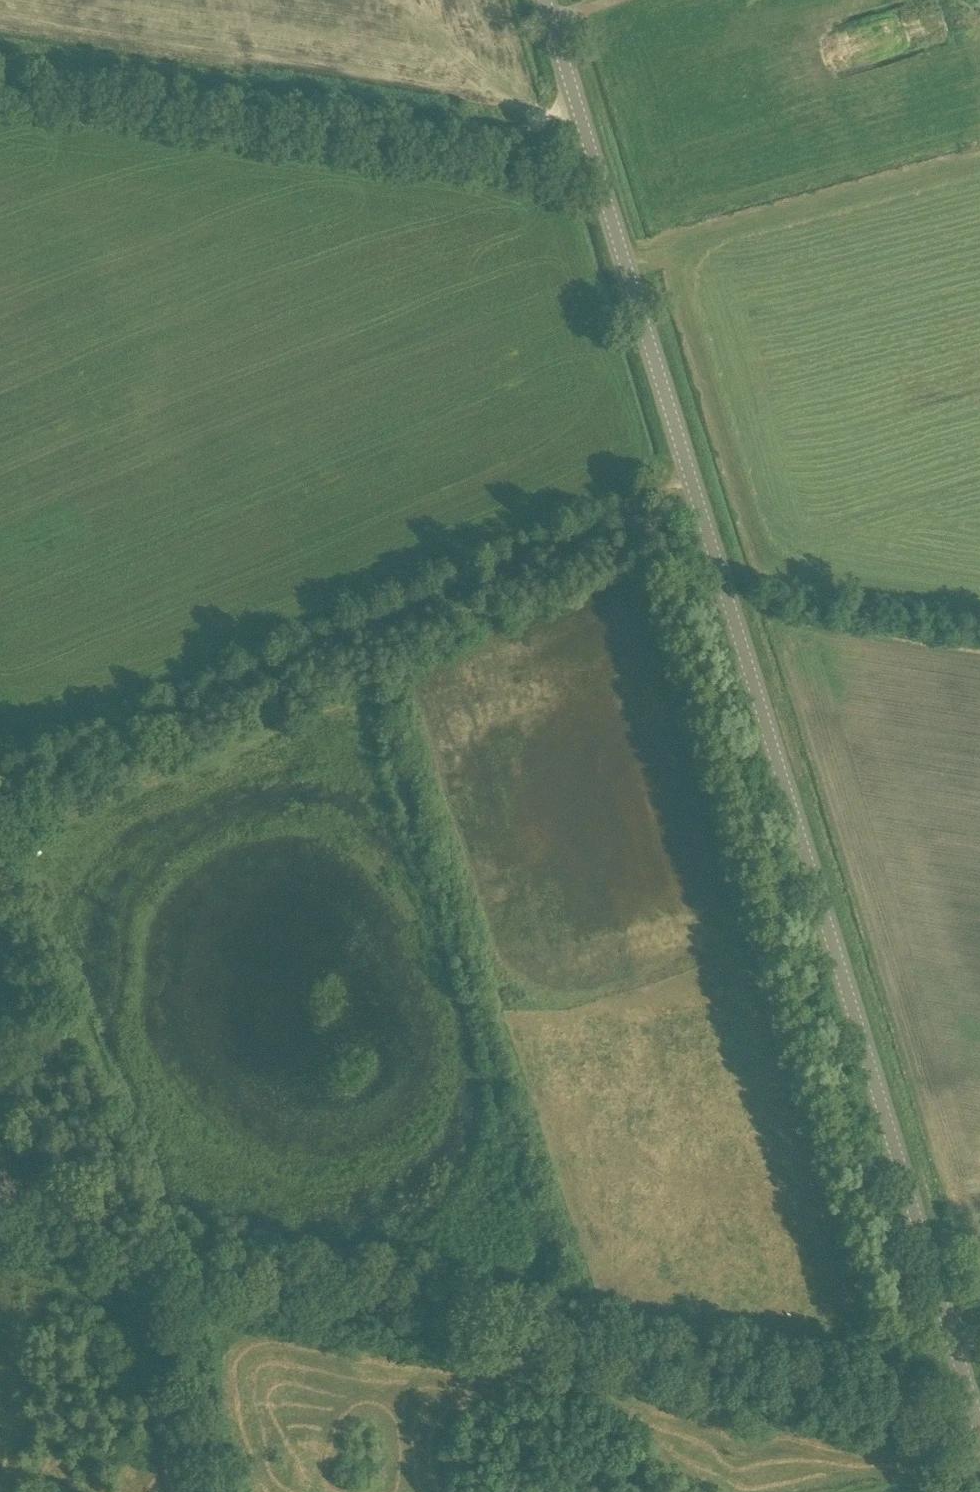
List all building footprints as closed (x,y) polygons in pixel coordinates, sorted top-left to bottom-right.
[(638,534),(645,531),(642,524),(635,527),(638,534)]
